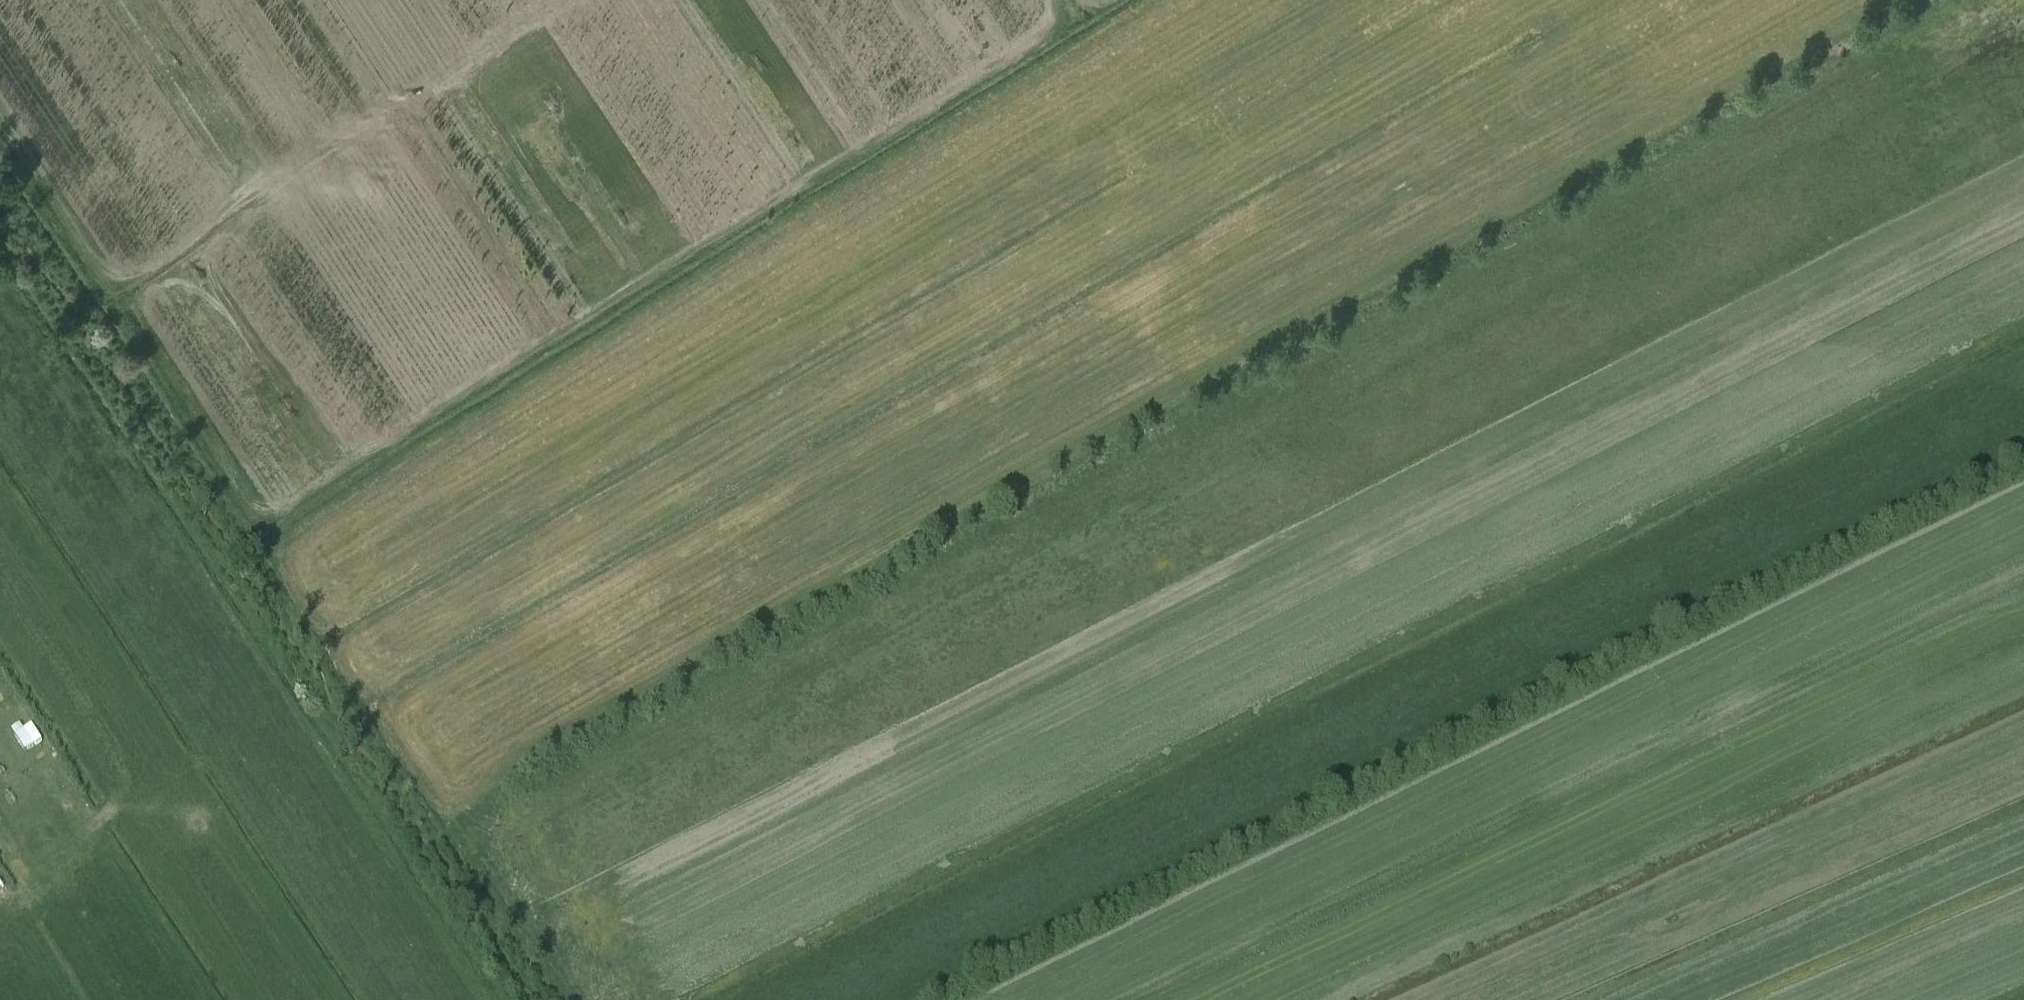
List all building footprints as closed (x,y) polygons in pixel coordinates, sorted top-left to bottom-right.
[(14,610),(6,596),(0,600),(0,615),(1,617),(14,610)] [(11,693),(1,677),(0,678),(0,700),(11,693)]
